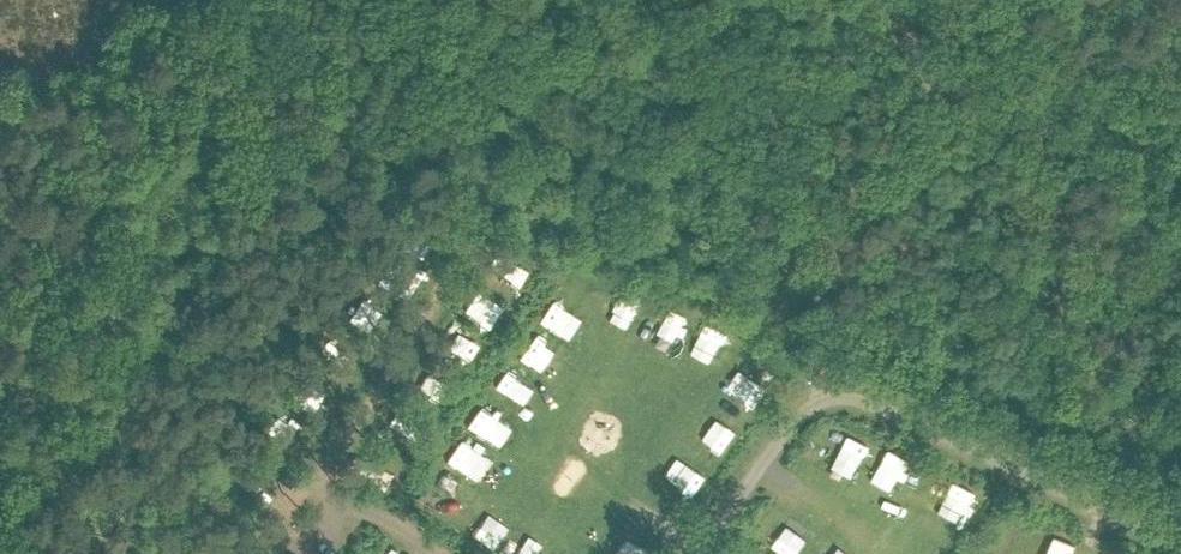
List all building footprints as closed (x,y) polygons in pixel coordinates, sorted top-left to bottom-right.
[(495,457),(505,446),(490,434),(481,446),(495,457)] [(885,499),(900,474),(868,454),(852,479),(885,499)] [(569,468),(551,495),(563,503),(581,476),(569,468)] [(953,496),(944,526),(978,536),(987,506),(953,496)] [(484,550),(504,541),(494,520),(474,529),(484,550)] [(1038,541),(1034,553),(1077,553),(1038,541)]
